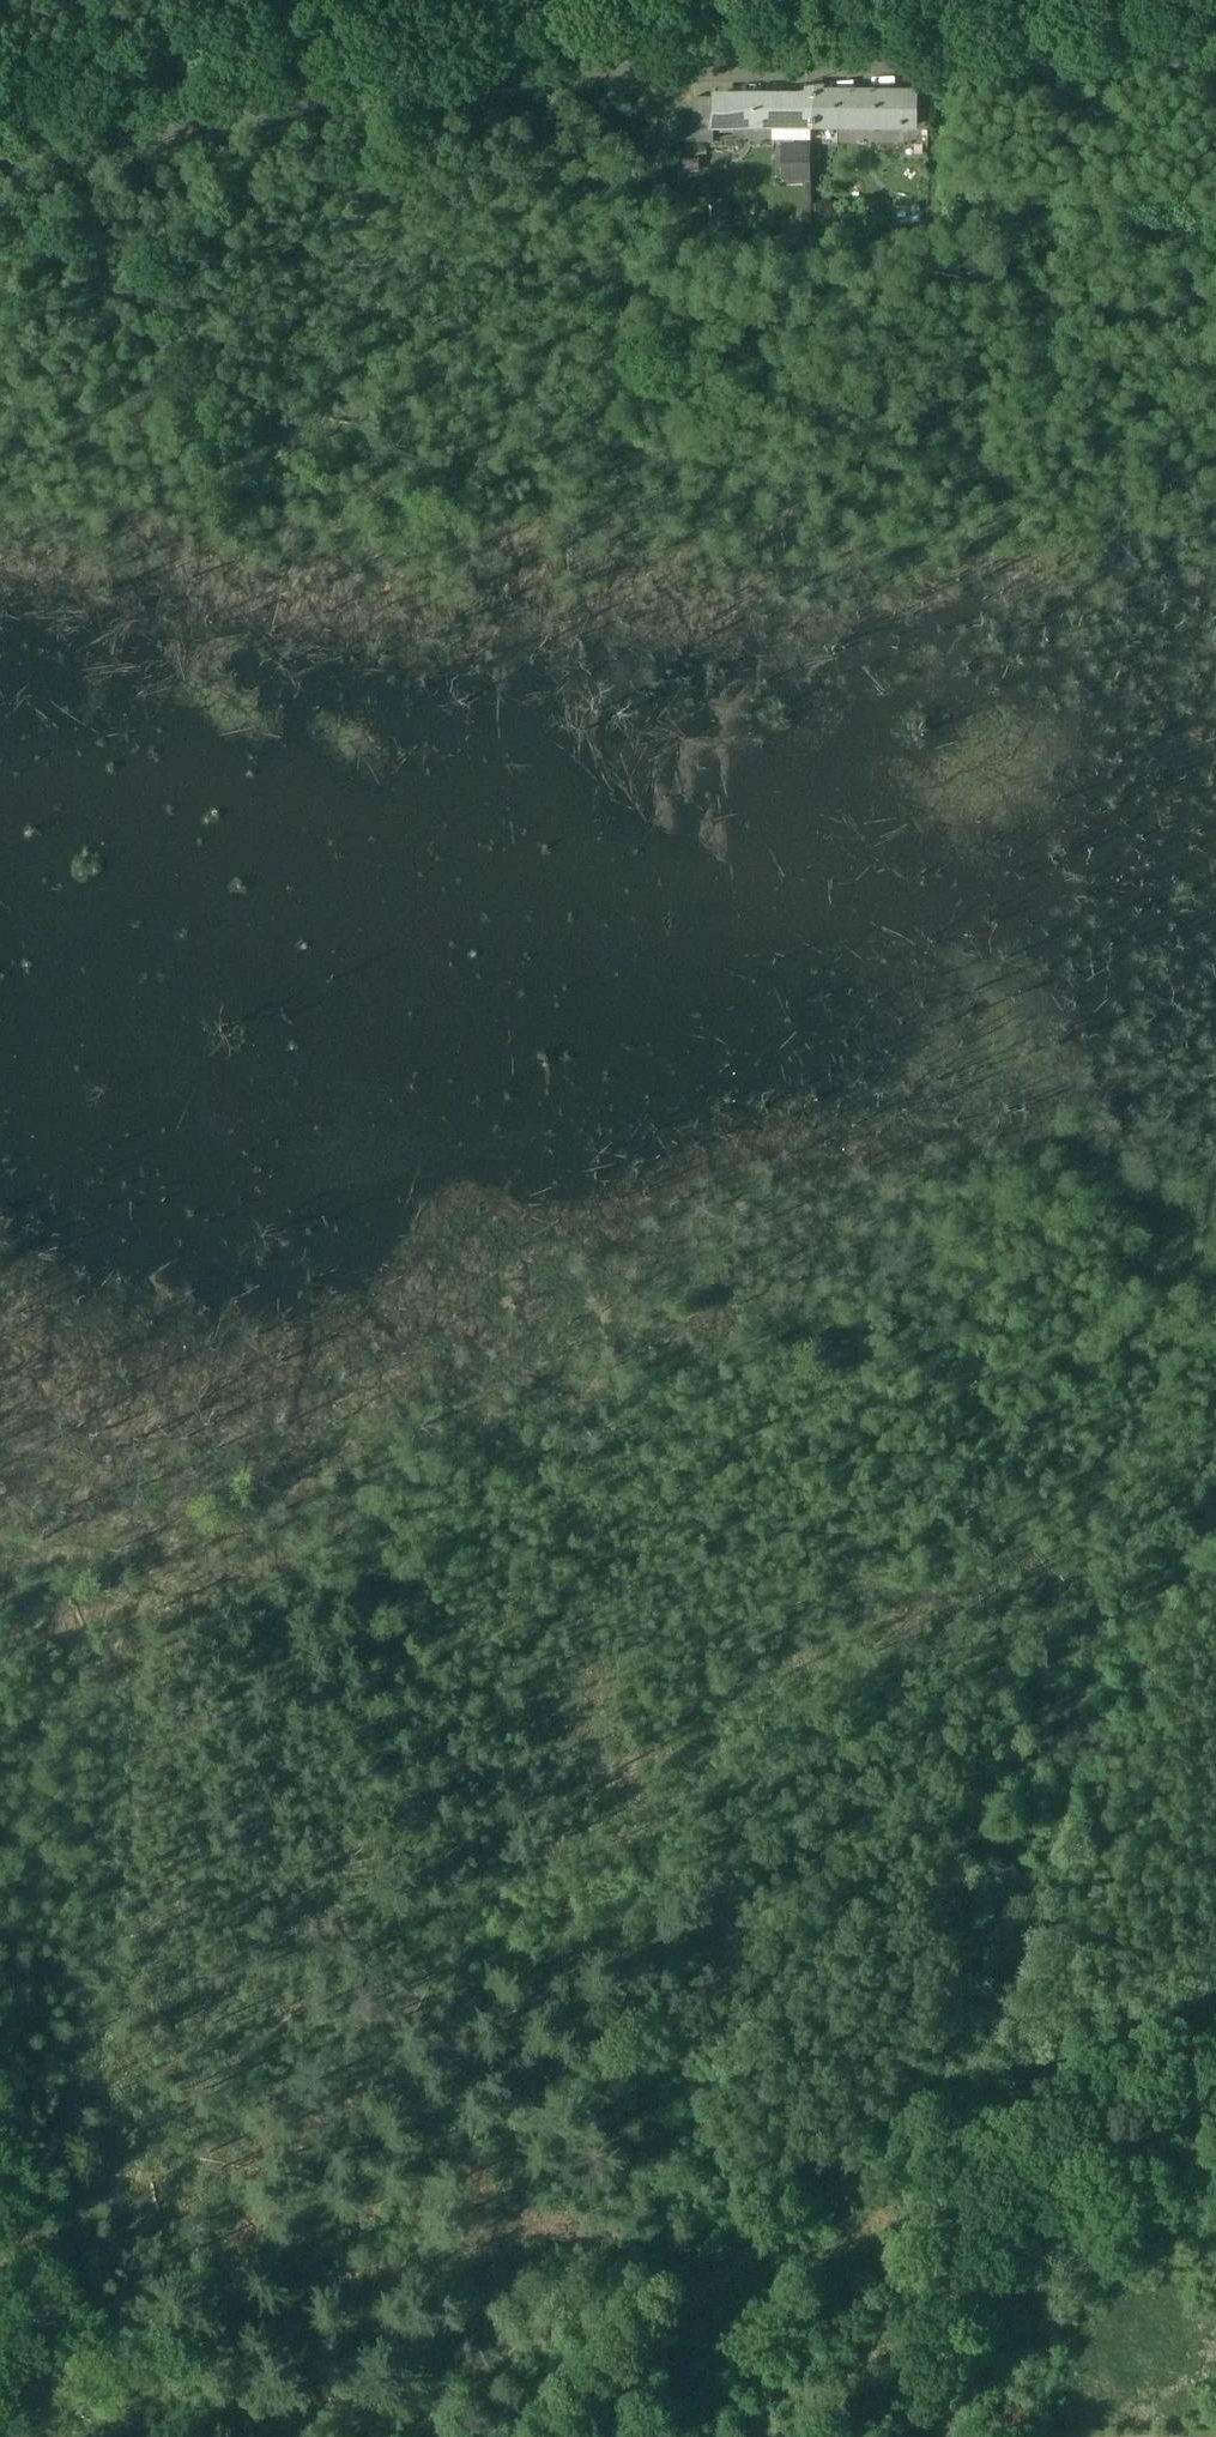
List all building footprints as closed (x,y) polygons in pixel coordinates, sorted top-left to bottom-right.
[(803,91),(711,91),(711,95),(711,132),(813,132),(813,87),(803,87),(803,91)] [(918,93),(824,92),(824,87),(813,87),(813,132),(918,133),(918,93)] [(711,95),(692,95),(688,143),(711,144),(711,132),(711,95)] [(787,142),(786,183),(813,183),(814,142),(787,142)]
